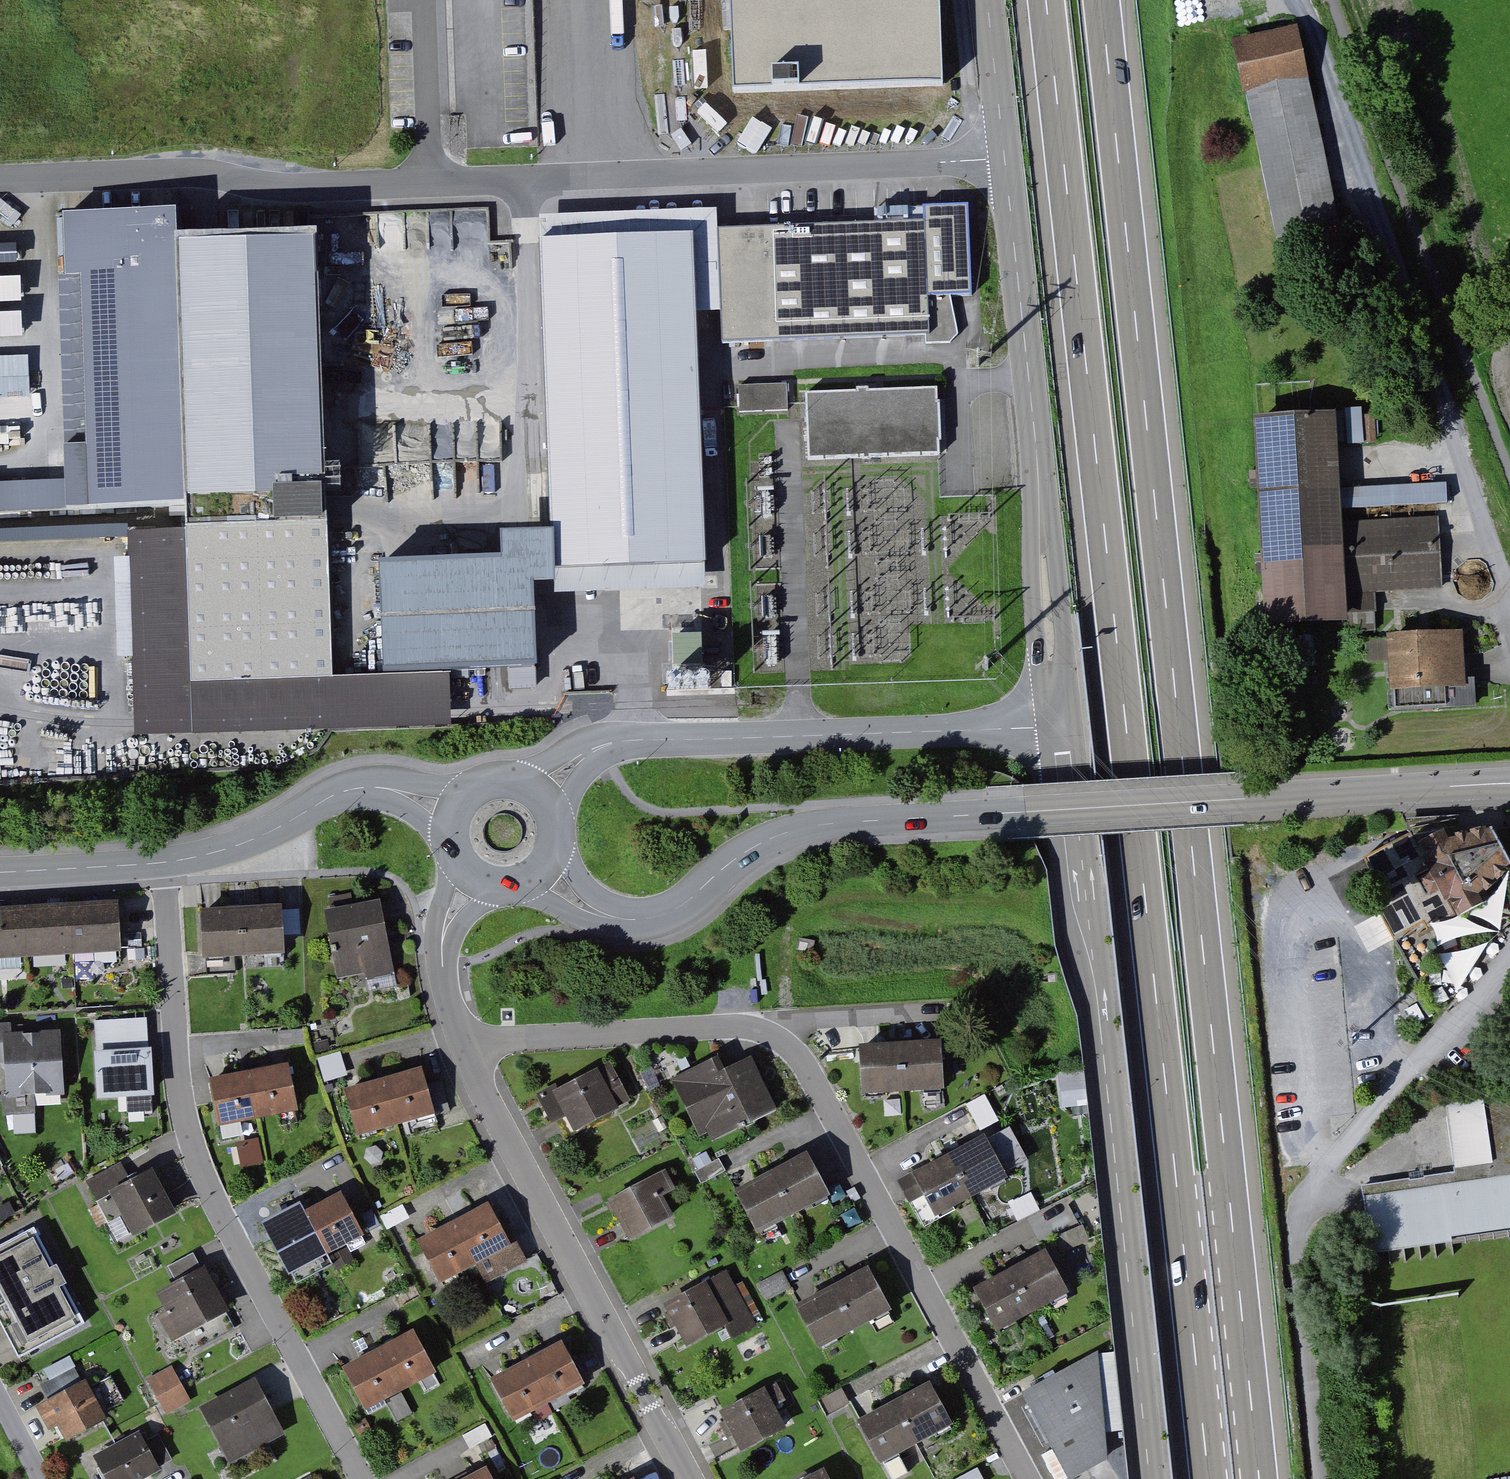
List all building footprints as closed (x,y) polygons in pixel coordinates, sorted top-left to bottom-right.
[(740,20),(744,96),(955,85),(950,0),(739,0),(740,20)] [(1298,29),(1238,44),(1285,232),(1346,217),(1298,29)] [(727,208),(533,218),(533,241),(549,532),(551,582),(551,594),(722,584),(709,310),(734,309),(736,350),(983,338),(976,205),(932,207),(932,217),(728,227),(727,208)] [(178,503),(169,239),(168,211),(57,215),(66,484),(0,486),(0,510),(178,503)] [(211,237),(169,239),(178,503),(179,529),(127,531),(134,734),(446,723),(444,671),(377,672),(330,675),(324,506),(314,234),(211,237)] [(10,264),(10,246),(0,246),(0,264),(10,264)] [(0,280),(0,303),(15,303),(14,280),(0,280)] [(0,316),(0,339),(19,338),(18,315),(0,316)] [(0,359),(0,397),(23,396),(22,358),(0,359)] [(788,383),(740,385),(741,407),(741,413),(790,410),(790,404),(788,383)] [(940,387),(808,393),(809,403),(811,462),(943,456),(940,387)] [(1326,414),(1241,419),(1253,629),(1338,624),(1338,635),(1374,633),(1372,594),(1441,590),(1437,517),(1443,504),(1442,484),(1331,491),(1326,414)] [(406,562),(373,563),(377,672),(495,667),(526,666),(523,583),(551,582),(549,532),(493,534),(494,558),(406,562)] [(1456,631),(1382,637),(1386,693),(1461,687),(1456,631)] [(1407,841),(1449,915),(1480,899),(1477,892),(1509,861),(1509,825),(1444,836),(1439,826),(1407,841)] [(130,957),(126,901),(78,904),(82,960),(130,957)] [(384,901),(328,912),(340,979),(367,974),(368,981),(397,976),(384,901)] [(82,960),(78,904),(30,908),(34,963),(82,960)] [(292,956),(289,905),(249,908),(253,959),(292,956)] [(30,908),(0,909),(0,966),(34,963),(30,908)] [(253,959),(249,908),(210,911),(214,962),(253,959)] [(0,1023),(0,1062),(11,1061),(15,1111),(74,1106),(67,1029),(18,1033),(17,1022),(0,1023)] [(142,1024),(104,1026),(108,1098),(160,1095),(157,1048),(143,1049),(142,1024)] [(952,1086),(949,1039),(907,1042),(911,1089),(952,1086)] [(911,1089),(907,1042),(866,1045),(869,1092),(911,1089)] [(345,1050),(324,1057),(331,1081),(352,1074),(345,1050)] [(782,1110),(757,1057),(731,1069),(725,1055),(674,1079),(702,1137),(710,1133),(715,1142),(782,1110)] [(629,1101),(608,1060),(534,1098),(537,1104),(548,1125),(561,1118),(568,1132),(629,1101)] [(302,1110),(292,1062),(255,1069),(265,1118),(302,1110)] [(265,1118),(255,1069),(218,1077),(228,1125),(265,1118)] [(442,1115),(429,1070),(392,1080),(405,1126),(442,1115)] [(405,1126),(392,1080),(355,1091),(368,1137),(405,1126)] [(977,1126),(997,1120),(990,1094),(970,1099),(977,1126)] [(1448,1102),(1459,1170),(1364,1185),(1375,1253),(1509,1232),(1509,1158),(1497,1160),(1487,1096),(1448,1102)] [(258,1134),(237,1140),(244,1164),(265,1158),(258,1134)] [(1017,1177),(994,1135),(958,1155),(981,1197),(1017,1177)] [(16,1172),(0,1142),(0,1181),(16,1172)] [(817,1152),(781,1171),(803,1211),(839,1193),(817,1152)] [(981,1197),(958,1155),(922,1175),(945,1217),(981,1197)] [(721,1158),(696,1172),(703,1184),(728,1170),(724,1164),(721,1158)] [(180,1214),(157,1169),(116,1189),(139,1235),(180,1214)] [(662,1169),(604,1199),(609,1206),(620,1229),(625,1238),(669,1216),(659,1197),(673,1189),(662,1169)] [(781,1171),(745,1189),(767,1230),(803,1211),(781,1171)] [(1032,1191),(1011,1202),(1020,1218),(1040,1207),(1032,1191)] [(348,1195),(313,1214),(332,1249),(367,1230),(348,1195)] [(415,1218),(408,1204),(385,1215),(392,1229),(415,1218)] [(498,1207),(466,1225),(486,1262),(518,1244),(498,1207)] [(313,1214),(278,1233),(297,1268),(332,1249),(313,1214)] [(466,1225),(433,1243),(453,1280),(486,1262),(466,1225)] [(42,1242),(0,1265),(0,1293),(29,1347),(83,1318),(42,1242)] [(1079,1291),(1057,1250),(1021,1269),(1043,1310),(1079,1291)] [(777,1262),(752,1275),(766,1302),(791,1289),(786,1280),(777,1262)] [(234,1311),(210,1265),(162,1290),(185,1336),(234,1311)] [(755,1325),(725,1268),(657,1304),(670,1328),(674,1326),(677,1333),(685,1346),(722,1326),(729,1339),(755,1325)] [(878,1268),(843,1285),(865,1328),(900,1310),(878,1268)] [(1043,1310),(1021,1269),(984,1289),(1006,1330),(1043,1310)] [(843,1285),(809,1303),(831,1346),(865,1328),(843,1285)] [(420,1332),(386,1350),(406,1389),(440,1372),(420,1332)] [(572,1344),(539,1362),(562,1406),(595,1388),(572,1344)] [(386,1350),(352,1367),(373,1406),(406,1389),(386,1350)] [(1106,1350),(1031,1392),(1079,1478),(1080,1478),(1117,1458),(1106,1350)] [(539,1362),(505,1380),(529,1424),(562,1406),(539,1362)] [(174,1366),(148,1379),(166,1415),(192,1402),(174,1366)] [(263,1378),(206,1407),(235,1463),(292,1434),(263,1378)] [(91,1380),(43,1405),(54,1428),(61,1425),(71,1442),(112,1419),(91,1380)] [(939,1381),(904,1400),(927,1444),(962,1425),(939,1381)] [(782,1399),(774,1382),(718,1411),(733,1441),(738,1450),(784,1426),(772,1404),(782,1399)] [(843,1387),(823,1397),(830,1410),(849,1400),(843,1387)] [(904,1400),(868,1419),(891,1463),(927,1444),(904,1400)] [(493,1438),(486,1424),(464,1435),(468,1441),(472,1449),(493,1438)] [(145,1431),(99,1455),(112,1478),(150,1478),(166,1470),(145,1431)] [(802,1478),(827,1478),(822,1469),(802,1478)] [(481,1478),(504,1478),(499,1470),(481,1478)]
